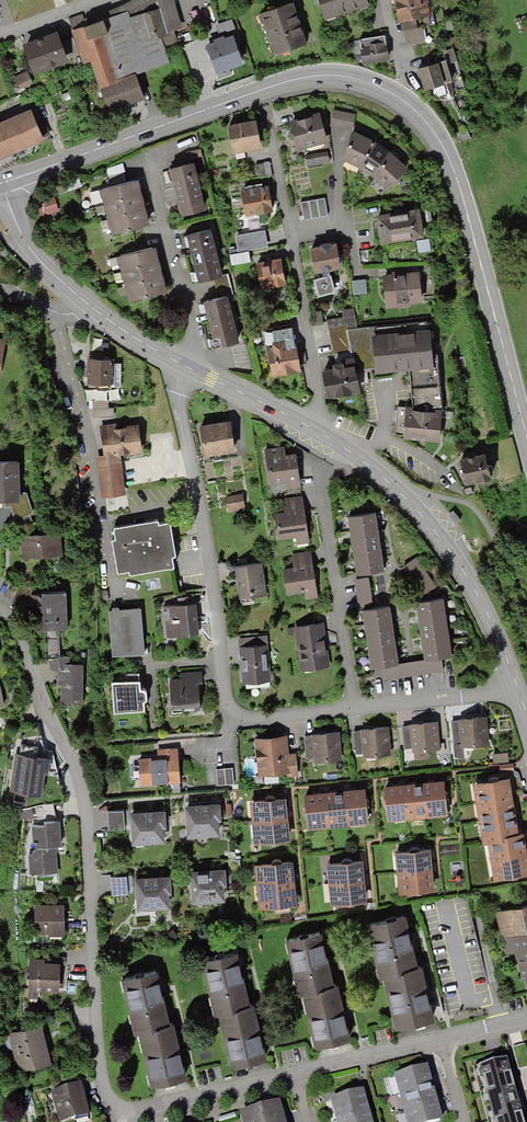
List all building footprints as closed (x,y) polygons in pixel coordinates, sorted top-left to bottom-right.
[(99,89),(136,77),(170,64),(162,40),(170,36),(169,34),(182,29),(173,0),(135,0),(124,6),(84,20),(82,14),(67,20),(73,38),(79,55),(83,65),(90,63),(99,89)] [(325,22),(369,8),(366,0),(318,0),(325,22)] [(399,25),(401,24),(415,21),(431,18),(427,0),(393,0),(399,25)] [(293,5),(260,15),(274,57),(306,47),(293,5)] [(217,42),(206,46),(216,74),(217,74),(219,79),(235,74),(233,68),(244,64),(236,42),(240,41),(232,19),(215,26),(220,41),(217,42)] [(415,21),(401,24),(406,46),(424,43),(421,28),(417,29),(415,21)] [(57,33),(22,46),(34,77),(69,64),(67,59),(79,55),(73,38),(61,42),(57,33)] [(386,36),(352,42),(355,56),(360,55),(362,66),(390,62),(386,36)] [(453,49),(443,52),(446,61),(447,65),(456,62),(453,49)] [(446,61),(417,69),(424,92),(433,89),(435,97),(454,92),(447,65),(446,61)] [(27,73),(10,80),(15,92),(32,85),(27,73)] [(144,100),(136,77),(99,89),(102,99),(104,98),(109,113),(124,107),(144,100)] [(44,143),(43,139),(51,136),(38,107),(0,123),(0,162),(44,143)] [(355,114),(334,110),(330,126),(352,130),(355,114)] [(290,121),(298,151),(329,143),(321,113),(290,121)] [(261,148),(256,119),(227,124),(232,153),(261,148)] [(358,168),(376,141),(352,131),(342,160),(358,168)] [(376,141),(358,168),(368,173),(374,177),(393,153),(386,146),(376,141)] [(327,152),(306,156),(308,167),(329,162),(327,152)] [(409,167),(393,153),(374,177),(387,188),(409,167)] [(206,209),(196,160),(171,165),(181,214),(206,209)] [(104,203),(142,194),(138,179),(100,188),(104,203)] [(269,184),(241,188),(245,217),(273,212),(269,184)] [(104,203),(107,219),(146,209),(142,194),(104,203)] [(324,199),(300,203),(304,219),(327,215),(324,199)] [(149,224),(146,209),(107,219),(111,233),(149,224)] [(419,209),(375,216),(379,245),(423,238),(419,209)] [(223,275),(211,228),(186,234),(198,283),(214,279),(223,277),(223,275)] [(265,231),(235,236),(238,253),(268,247),(265,231)] [(310,248),(314,274),(322,273),(329,271),(342,269),(337,243),(310,248)] [(119,255),(122,270),(159,261),(155,246),(119,255)] [(260,290),(286,285),(281,259),(255,264),(260,290)] [(122,270),(126,286),(163,277),(159,261),(122,270)] [(329,271),(322,273),(323,277),(313,280),(318,297),(335,293),(331,275),(330,275),(329,271)] [(410,307),(410,304),(422,303),(420,272),(383,274),(385,309),(410,307)] [(223,277),(214,279),(219,298),(233,295),(228,274),(223,275),(223,277)] [(167,291),(163,277),(126,286),(130,300),(167,291)] [(365,280),(351,281),(352,295),(367,293),(365,280)] [(219,298),(203,302),(213,340),(210,340),(212,349),(240,342),(228,296),(219,298)] [(344,317),(329,319),(334,352),(350,350),(351,358),(354,357),(357,370),(376,368),(372,336),(377,335),(375,327),(356,328),(352,309),(343,311),(344,317)] [(272,376),(300,371),(291,325),(263,330),(272,376)] [(410,371),(434,367),(432,356),(429,329),(377,335),(372,336),(376,368),(376,374),(406,371),(410,371)] [(413,407),(442,409),(437,355),(432,356),(434,367),(410,371),(413,407)] [(117,357),(87,357),(87,382),(116,382),(116,386),(123,386),(123,362),(117,362),(117,357)] [(327,399),(361,393),(357,370),(354,357),(351,358),(340,360),(341,363),(336,364),(332,365),(332,370),(322,371),(327,399)] [(109,400),(93,400),(94,418),(115,417),(115,410),(109,410),(109,400)] [(402,439),(439,443),(442,409),(413,407),(406,406),(405,408),(397,407),(394,436),(403,437),(402,439)] [(236,452),(231,418),(198,423),(203,456),(236,452)] [(102,495),(126,492),(121,453),(145,450),(141,424),(117,427),(116,422),(101,424),(105,454),(96,456),(102,495)] [(269,496),(302,491),(297,451),(286,452),(284,443),(263,445),(269,496)] [(491,480),(486,455),(460,460),(465,485),(491,480)] [(0,462),(0,504),(4,504),(6,508),(10,507),(16,526),(32,522),(29,514),(33,513),(26,493),(20,493),(20,462),(0,462)] [(243,492),(227,495),(230,510),(246,508),(243,492)] [(310,543),(304,495),(283,498),(285,511),(276,513),(280,538),(295,536),(297,545),(310,543)] [(378,522),(377,514),(349,517),(356,577),(384,574),(383,560),(382,549),(379,532),(378,522)] [(127,574),(171,566),(169,555),(173,554),(167,521),(155,523),(154,519),(135,523),(111,527),(113,538),(109,538),(115,572),(126,570),(127,574)] [(62,534),(20,536),(22,558),(63,555),(62,534)] [(318,597),(313,549),(292,552),(294,566),(284,567),(287,594),(305,591),(306,598),(318,597)] [(402,567),(421,597),(435,587),(416,558),(402,567)] [(268,594),(264,560),(234,563),(238,597),(268,594)] [(368,579),(355,581),(359,605),(372,603),(368,579)] [(49,630),(50,656),(63,656),(62,630),(71,630),(71,593),(35,594),(35,612),(45,612),(45,630),(49,630)] [(202,634),(199,600),(162,604),(165,637),(202,634)] [(425,660),(425,662),(442,660),(453,658),(445,600),(417,604),(418,611),(419,621),(422,639),(423,649),(425,660)] [(146,649),(143,606),(115,608),(108,608),(111,652),(146,649)] [(383,668),(399,666),(398,664),(397,654),(396,643),(393,626),(392,615),(391,608),(364,612),(371,670),(383,668)] [(332,666),(325,620),(294,625),(301,670),(332,666)] [(274,681),(270,634),(239,636),(242,684),(274,681)] [(73,656),(63,656),(50,656),(51,671),(59,670),(59,685),(65,685),(65,699),(87,698),(86,662),(73,663),(73,656)] [(442,660),(425,662),(425,660),(398,664),(399,666),(383,668),(384,680),(444,671),(442,660)] [(171,673),(172,679),(174,710),(205,708),(202,671),(171,673)] [(144,678),(113,681),(116,712),(146,709),(144,678)] [(489,743),(488,717),(455,718),(457,744),(489,743)] [(440,751),(438,724),(403,727),(405,750),(412,749),(413,753),(415,753),(415,759),(429,758),(428,752),(440,751)] [(391,755),(388,728),(353,731),(355,756),(363,755),(363,757),(391,755)] [(288,733),(255,736),(258,774),(288,772),(299,771),(298,750),(290,751),(288,733)] [(342,760),(340,733),(306,736),(308,763),(342,760)] [(157,759),(139,760),(140,786),(181,783),(178,748),(156,749),(157,759)] [(49,759),(16,754),(10,794),(44,798),(49,759)] [(232,769),(216,770),(218,786),(234,784),(232,769)] [(475,804),(513,798),(510,778),(472,784),(475,804)] [(425,781),(428,818),(448,817),(445,780),(425,781)] [(408,820),(428,818),(425,781),(405,783),(408,820)] [(387,822),(408,820),(405,783),(383,785),(387,822)] [(345,789),(348,824),(369,822),(366,787),(345,789)] [(345,789),(325,791),(328,826),(348,824),(345,789)] [(328,826),(325,791),(303,793),(307,828),(328,826)] [(248,798),(249,820),(288,817),(287,795),(248,798)] [(478,822),(516,816),(513,798),(475,804),(478,822)] [(54,822),(53,804),(34,808),(37,819),(45,819),(45,825),(32,826),(32,843),(36,843),(36,850),(28,850),(29,873),(58,872),(57,849),(62,848),(61,822),(54,822)] [(220,805),(186,807),(188,839),(220,837),(219,822),(221,822),(220,805)] [(32,808),(22,810),(22,819),(34,819),(32,808)] [(124,811),(108,812),(108,830),(125,829),(124,811)] [(165,812),(130,814),(133,846),(165,844),(164,829),(166,829),(165,812)] [(488,843),(519,834),(516,816),(478,822),(482,844),(488,843)] [(290,839),(288,817),(249,820),(251,843),(290,839)] [(523,834),(519,834),(488,843),(491,862),(526,856),(523,834)] [(395,851),(397,872),(435,869),(433,848),(395,851)] [(491,862),(494,881),(526,876),(526,856),(491,862)] [(325,861),(327,883),(365,880),(363,858),(325,861)] [(256,886),(295,882),(293,859),(254,863),(256,886)] [(435,869),(397,872),(399,893),(437,889),(435,869)] [(226,870),(192,872),(194,906),(225,904),(224,888),(227,888),(226,870)] [(113,896),(130,896),(129,877),(112,877),(113,896)] [(171,878),(135,880),(137,912),(170,910),(169,895),(172,895),(171,878)] [(365,880),(327,883),(329,905),(367,902),(365,880)] [(295,882),(256,886),(258,907),(297,903),(295,882)] [(42,906),(34,906),(34,935),(48,935),(48,937),(65,937),(64,905),(42,906)] [(496,913),(506,955),(516,952),(524,982),(526,982),(526,906),(496,913)] [(378,980),(384,979),(403,975),(402,970),(418,966),(407,915),(366,924),(378,980)] [(318,984),(334,980),(323,930),(286,938),(298,992),(302,992),(319,988),(318,984)] [(235,1005),(250,1001),(238,948),(200,957),(213,1014),(219,1012),(236,1009),(235,1005)] [(43,961),(27,961),(27,997),(38,997),(38,991),(61,991),(60,964),(43,965),(43,961)] [(422,965),(418,966),(402,970),(403,975),(384,979),(395,1026),(434,1017),(422,965)] [(155,1024),(170,1020),(158,968),(122,977),(135,1031),(138,1031),(155,1027),(155,1024)] [(338,979),(334,980),(318,984),(319,988),(302,992),(314,1044),(351,1036),(338,979)] [(254,1000),(250,1001),(235,1005),(236,1009),(219,1012),(231,1065),(267,1057),(254,1000)] [(175,1019),(170,1020),(155,1024),(155,1027),(138,1031),(149,1083),(187,1075),(175,1019)] [(42,1024),(12,1031),(21,1069),(51,1061),(42,1024)] [(0,1031),(0,1039),(9,1072),(15,1071),(4,1030),(0,1031)] [(473,1067),(487,1121),(526,1121),(521,1105),(508,1057),(473,1067)] [(250,1061),(251,1069),(268,1066),(267,1058),(250,1061)] [(399,1093),(433,1084),(431,1079),(428,1065),(394,1074),(399,1093)] [(52,1091),(60,1121),(67,1121),(91,1116),(83,1083),(52,1091)] [(433,1084),(399,1093),(404,1112),(438,1103),(436,1096),(433,1084)] [(335,1120),(370,1111),(369,1105),(365,1087),(330,1096),(335,1120)] [(243,1121),(286,1121),(280,1100),(240,1111),(243,1121)] [(404,1112),(407,1121),(431,1121),(443,1119),(439,1107),(438,1103),(404,1112)] [(370,1111),(335,1120),(336,1121),(373,1121),(372,1117),(370,1111)]
